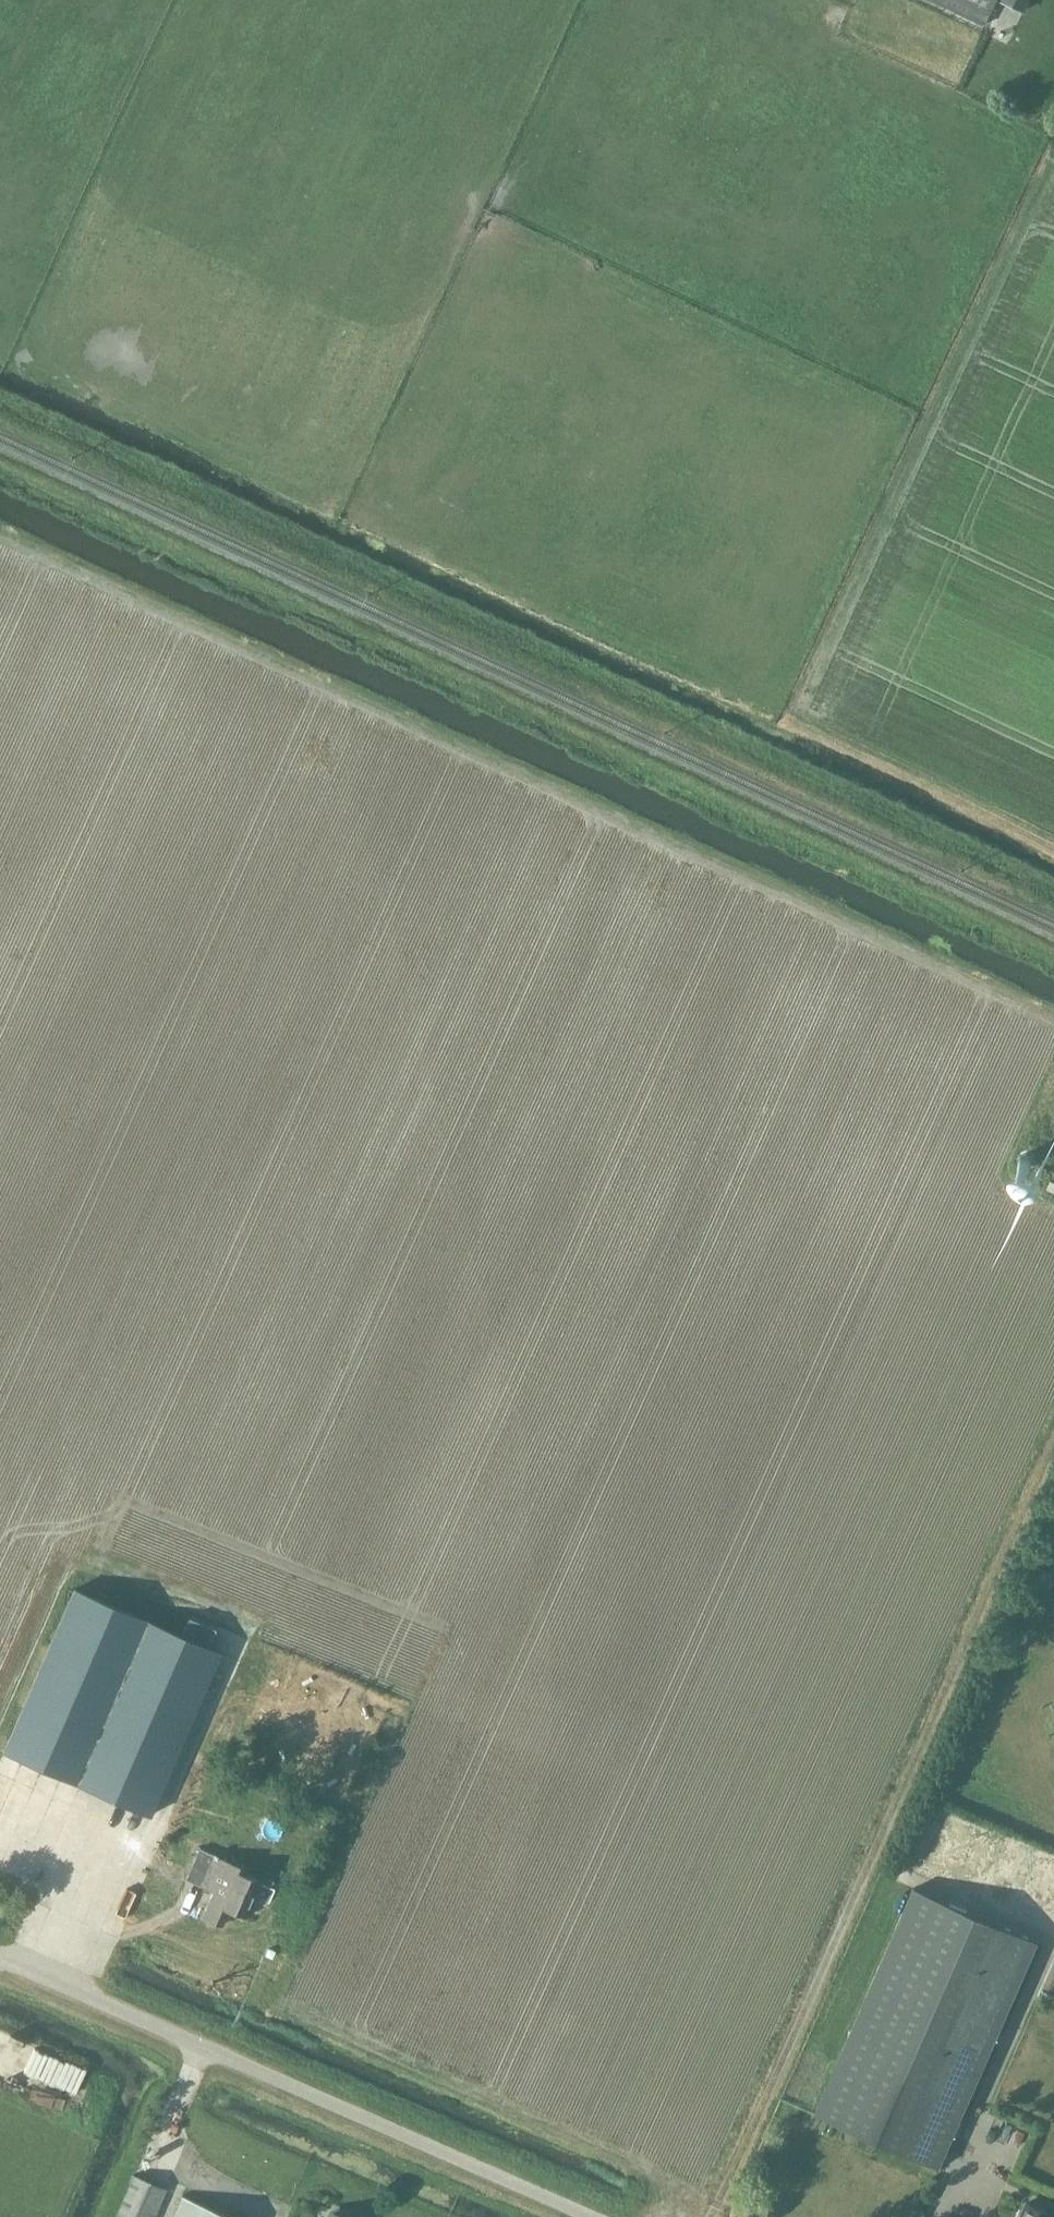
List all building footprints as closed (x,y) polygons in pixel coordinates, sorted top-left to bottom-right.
[(988,11),(993,0),(963,0),(988,11)] [(1002,2),(1026,13),(1032,0),(1003,0),(1002,2)] [(1030,1167),(1033,1164),(1033,1159),(1031,1155),(1027,1153),(1022,1154),(1019,1158),(1019,1162),(1021,1166),(1025,1168),(1030,1167)] [(79,1591),(6,1755),(148,1818),(222,1655),(208,1649),(215,1633),(188,1620),(180,1637),(79,1591)] [(36,1772),(31,1785),(51,1792),(56,1779),(36,1772)] [(200,1849),(187,1879),(214,1891),(202,1917),(207,1919),(222,1925),(226,1917),(229,1909),(246,1917),(261,1883),(244,1875),(246,1870),(218,1857),(218,1856),(215,1854),(214,1856),(200,1849)] [(1038,1942),(914,1888),(816,2114),(878,2141),(878,2142),(940,2169),(951,2144),(1038,1942)] [(269,1949),(266,1955),(272,1958),(275,1952),(269,1949)] [(142,2178),(133,2175),(115,2216),(156,2216),(167,2189),(142,2178)] [(175,2216),(230,2216),(184,2197),(175,2216)] [(1027,2203),(1021,2216),(1053,2216),(1053,2215),(1027,2203)]
